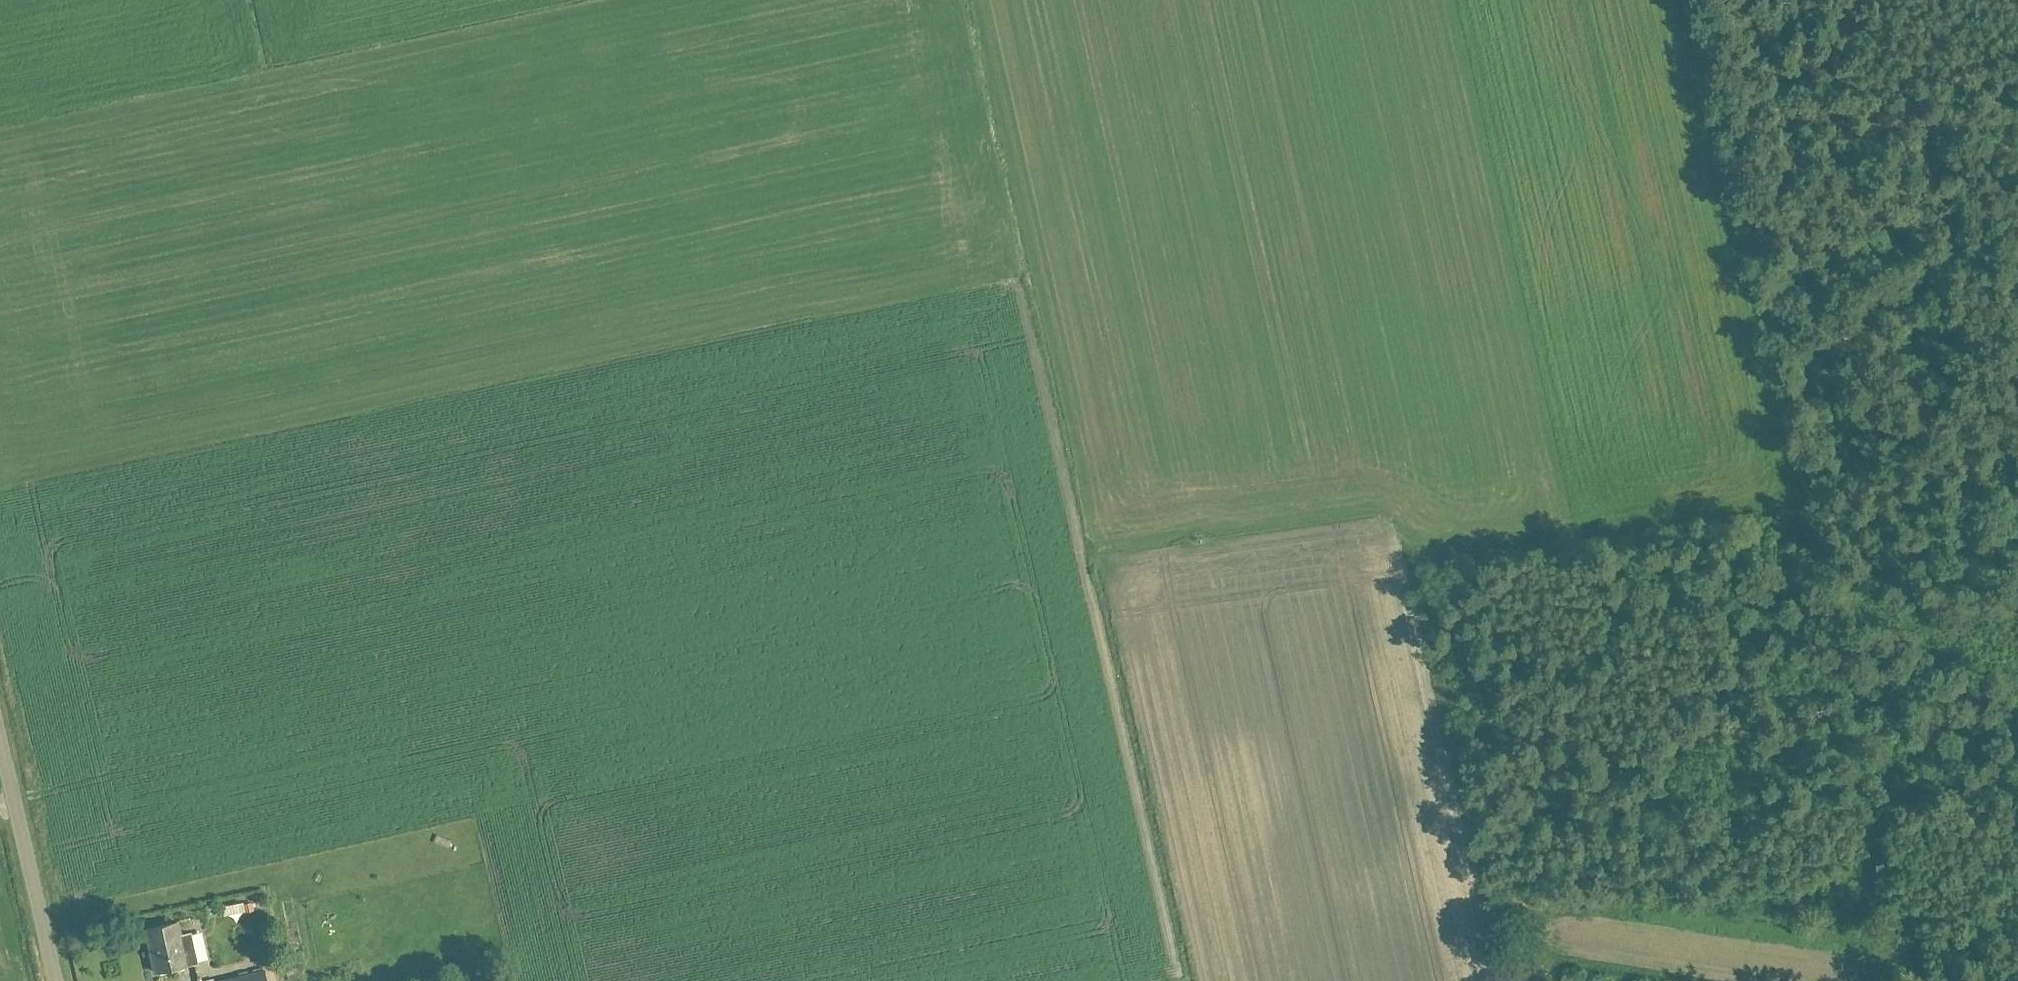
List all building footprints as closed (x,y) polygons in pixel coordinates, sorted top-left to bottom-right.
[(252,901),(243,903),(245,912),(254,910),(252,901)] [(192,931),(180,933),(177,922),(144,929),(153,971),(199,961),(192,931)] [(218,980),(266,980),(264,971),(218,980)]
